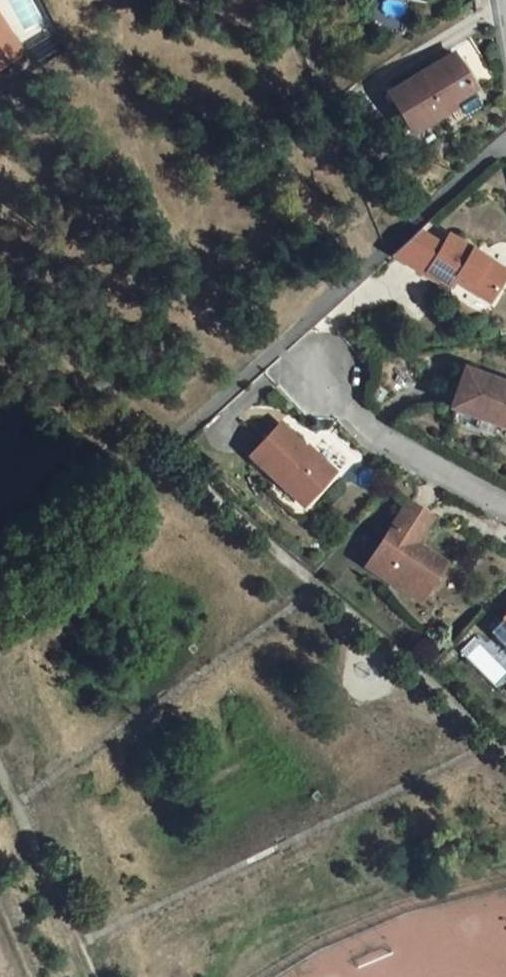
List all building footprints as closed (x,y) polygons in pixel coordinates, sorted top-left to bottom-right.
[(14,62),(0,38),(0,71),(14,62)] [(433,113),(469,91),(448,55),(383,95),(407,135),(435,117),(433,113)] [(429,274),(446,248),(417,231),(390,255),(423,275),(425,272),(429,274)] [(505,271),(505,268),(453,237),(446,248),(429,274),(450,286),(456,275),(470,283),(467,288),(489,300),(505,271)] [(474,375),(466,400),(457,397),(452,411),(504,428),(505,423),(505,387),(474,375)] [(308,513),(337,478),(312,455),(309,460),(305,456),(309,451),(283,429),(255,459),(278,482),(278,485),(308,513)] [(367,574),(404,598),(411,588),(430,601),(450,572),(422,554),(440,527),(412,507),(367,574)] [(424,611),(430,601),(411,588),(404,598),(424,611)]
